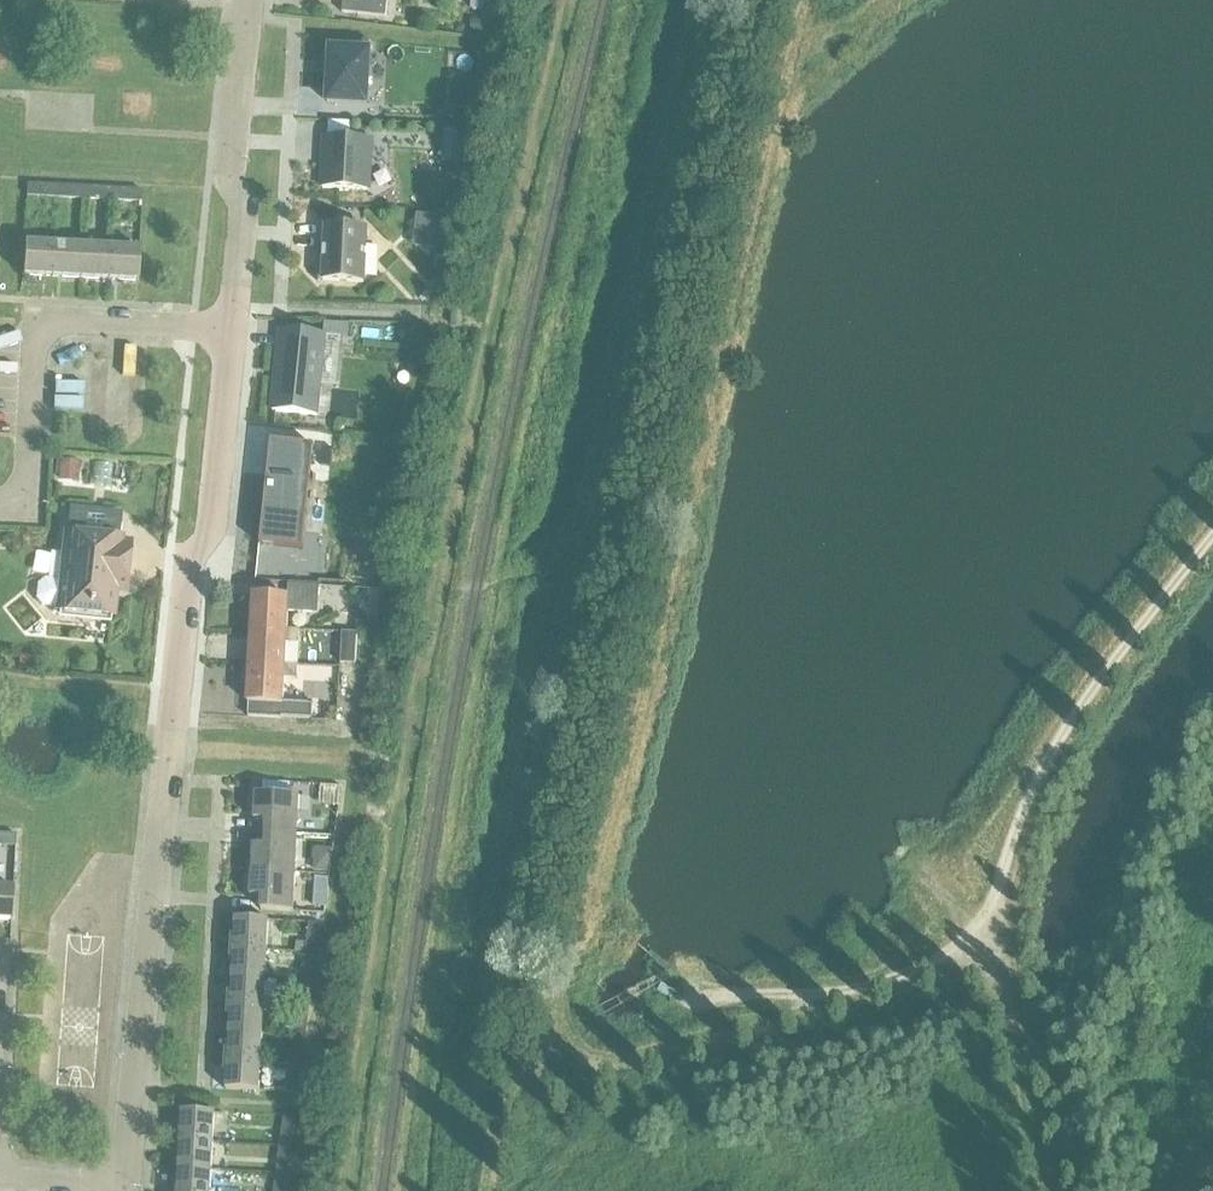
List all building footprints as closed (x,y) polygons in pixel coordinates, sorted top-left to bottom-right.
[(342,12),(386,17),(387,0),(343,0),(342,12)] [(471,19),(470,32),(483,34),(484,20),(471,19)] [(330,49),(327,102),(366,104),(370,42),(347,40),(346,50),(330,49)] [(323,188),(366,190),(368,166),(372,162),(372,154),(369,150),(369,138),(325,136),(323,188)] [(54,198),(55,187),(27,185),(27,197),(54,198)] [(55,187),(54,198),(84,200),(85,188),(55,187)] [(85,188),(84,200),(112,201),(112,189),(85,188)] [(112,189),(112,201),(142,203),(143,191),(112,189)] [(418,215),(415,242),(441,244),(444,218),(418,215)] [(366,229),(323,226),(323,225),(321,225),(318,282),(320,282),(320,280),(363,283),(366,229)] [(23,276),(52,277),(53,244),(24,242),(23,276)] [(52,277),(80,279),(82,245),(53,244),(52,277)] [(80,279),(109,281),(110,247),(82,245),(80,279)] [(110,247),(109,281),(138,282),(140,248),(110,247)] [(325,322),(324,334),(325,334),(325,335),(348,337),(350,324),(325,322)] [(273,411),(316,415),(325,335),(325,334),(324,334),(281,329),(273,411)] [(267,475),(260,545),(302,549),(313,446),(279,442),(275,476),(267,475)] [(60,460),(58,480),(78,482),(80,462),(60,460)] [(75,502),(74,519),(125,522),(126,505),(75,502)] [(58,611),(111,616),(115,575),(127,577),(130,543),(119,542),(119,537),(67,532),(62,580),(44,579),(38,584),(36,598),(42,605),(59,607),(58,611)] [(253,595),(251,631),(287,633),(287,628),(288,611),(318,613),(320,585),(289,583),(288,597),(253,595)] [(357,616),(356,633),(357,633),(372,633),(373,617),(357,616)] [(251,631),(249,667),(285,669),(285,665),(286,643),(299,644),(300,629),(287,628),(287,633),(251,631)] [(341,664),(355,665),(357,633),(356,633),(343,632),(341,664)] [(305,674),(339,675),(339,660),(306,659),(305,674)] [(285,669),(249,667),(247,702),(249,702),(248,717),(281,719),(281,717),(312,719),(313,705),(282,703),(284,679),(297,680),(298,666),(285,665),(285,669)] [(256,783),(256,794),(289,795),(290,785),(280,784),(256,783)] [(266,821),(265,833),(297,835),(299,796),(289,795),(256,794),(255,820),(266,821)] [(324,819),(323,833),(334,834),(334,820),(324,819)] [(0,833),(0,846),(15,846),(16,834),(0,833)] [(253,846),(252,871),(295,873),(297,835),(265,833),(264,846),(253,846)] [(321,851),(319,870),(331,871),(332,852),(321,851)] [(295,873),(252,871),(251,897),(262,897),(261,911),(293,912),(295,873)] [(318,875),(317,890),(328,891),(330,876),(318,875)] [(11,921),(13,887),(0,887),(0,921),(11,921)] [(235,918),(233,947),(267,948),(269,920),(235,918)] [(288,1092),(299,1094),(321,924),(309,922),(306,942),(305,952),(288,1092)] [(306,942),(297,941),(296,951),(305,952),(306,942)] [(233,947),(232,976),(266,977),(267,948),(233,947)] [(232,976),(230,1003),(264,1005),(266,977),(232,976)] [(230,1003),(229,1032),(262,1034),(264,1005),(230,1003)] [(229,1032),(227,1060),(261,1062),(262,1034),(229,1032)] [(261,1062),(227,1060),(226,1089),(259,1091),(261,1062)] [(182,1110),(181,1140),(214,1141),(216,1112),(182,1110)] [(296,1118),(285,1116),(275,1190),(287,1190),(296,1118)] [(181,1140),(179,1167),(213,1170),(214,1141),(181,1140)] [(178,1190),(211,1190),(213,1170),(179,1167),(178,1190)]
